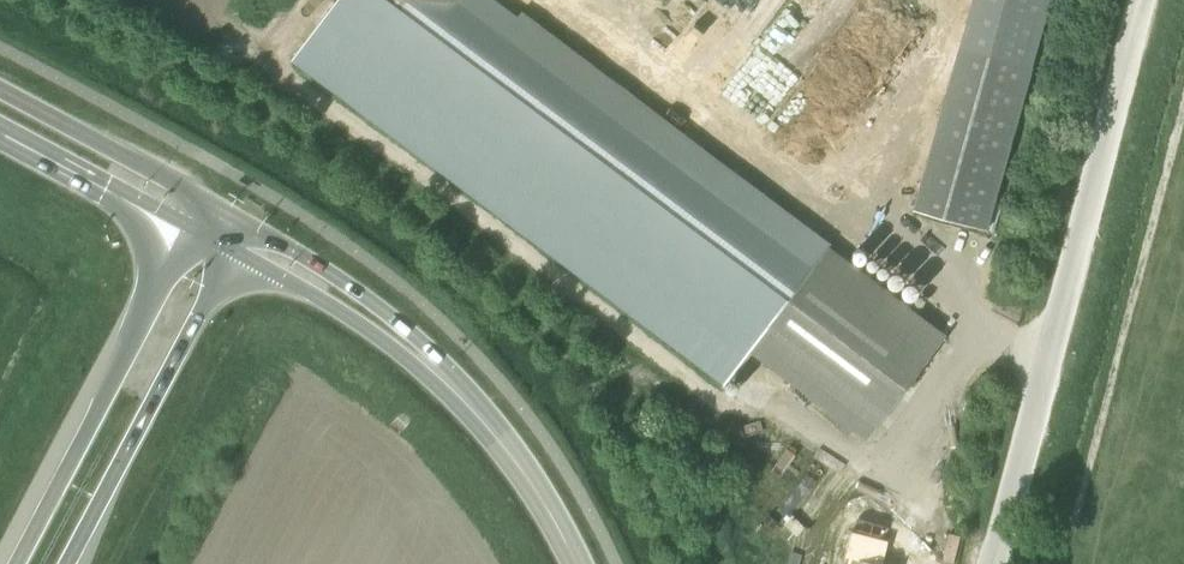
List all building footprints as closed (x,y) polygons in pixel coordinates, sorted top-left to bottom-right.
[(829,249),(832,245),(522,12),(518,17),(495,0),(333,0),(314,24),(362,60),(356,68),(373,80),(376,74),(392,86),(393,84),(554,205),(552,208),(748,356),(752,351),(829,249)] [(758,26),(781,0),(729,0),(758,26)] [(915,211),(986,230),(1051,0),(975,0),(915,211)] [(899,69),(899,34),(845,35),(845,46),(865,46),(865,69),(899,69)] [(829,249),(752,351),(841,418),(835,426),(849,437),(855,429),(868,439),(945,337),(829,249)] [(869,501),(857,545),(852,563),(909,563),(916,538),(900,534),(906,511),(869,501)]
